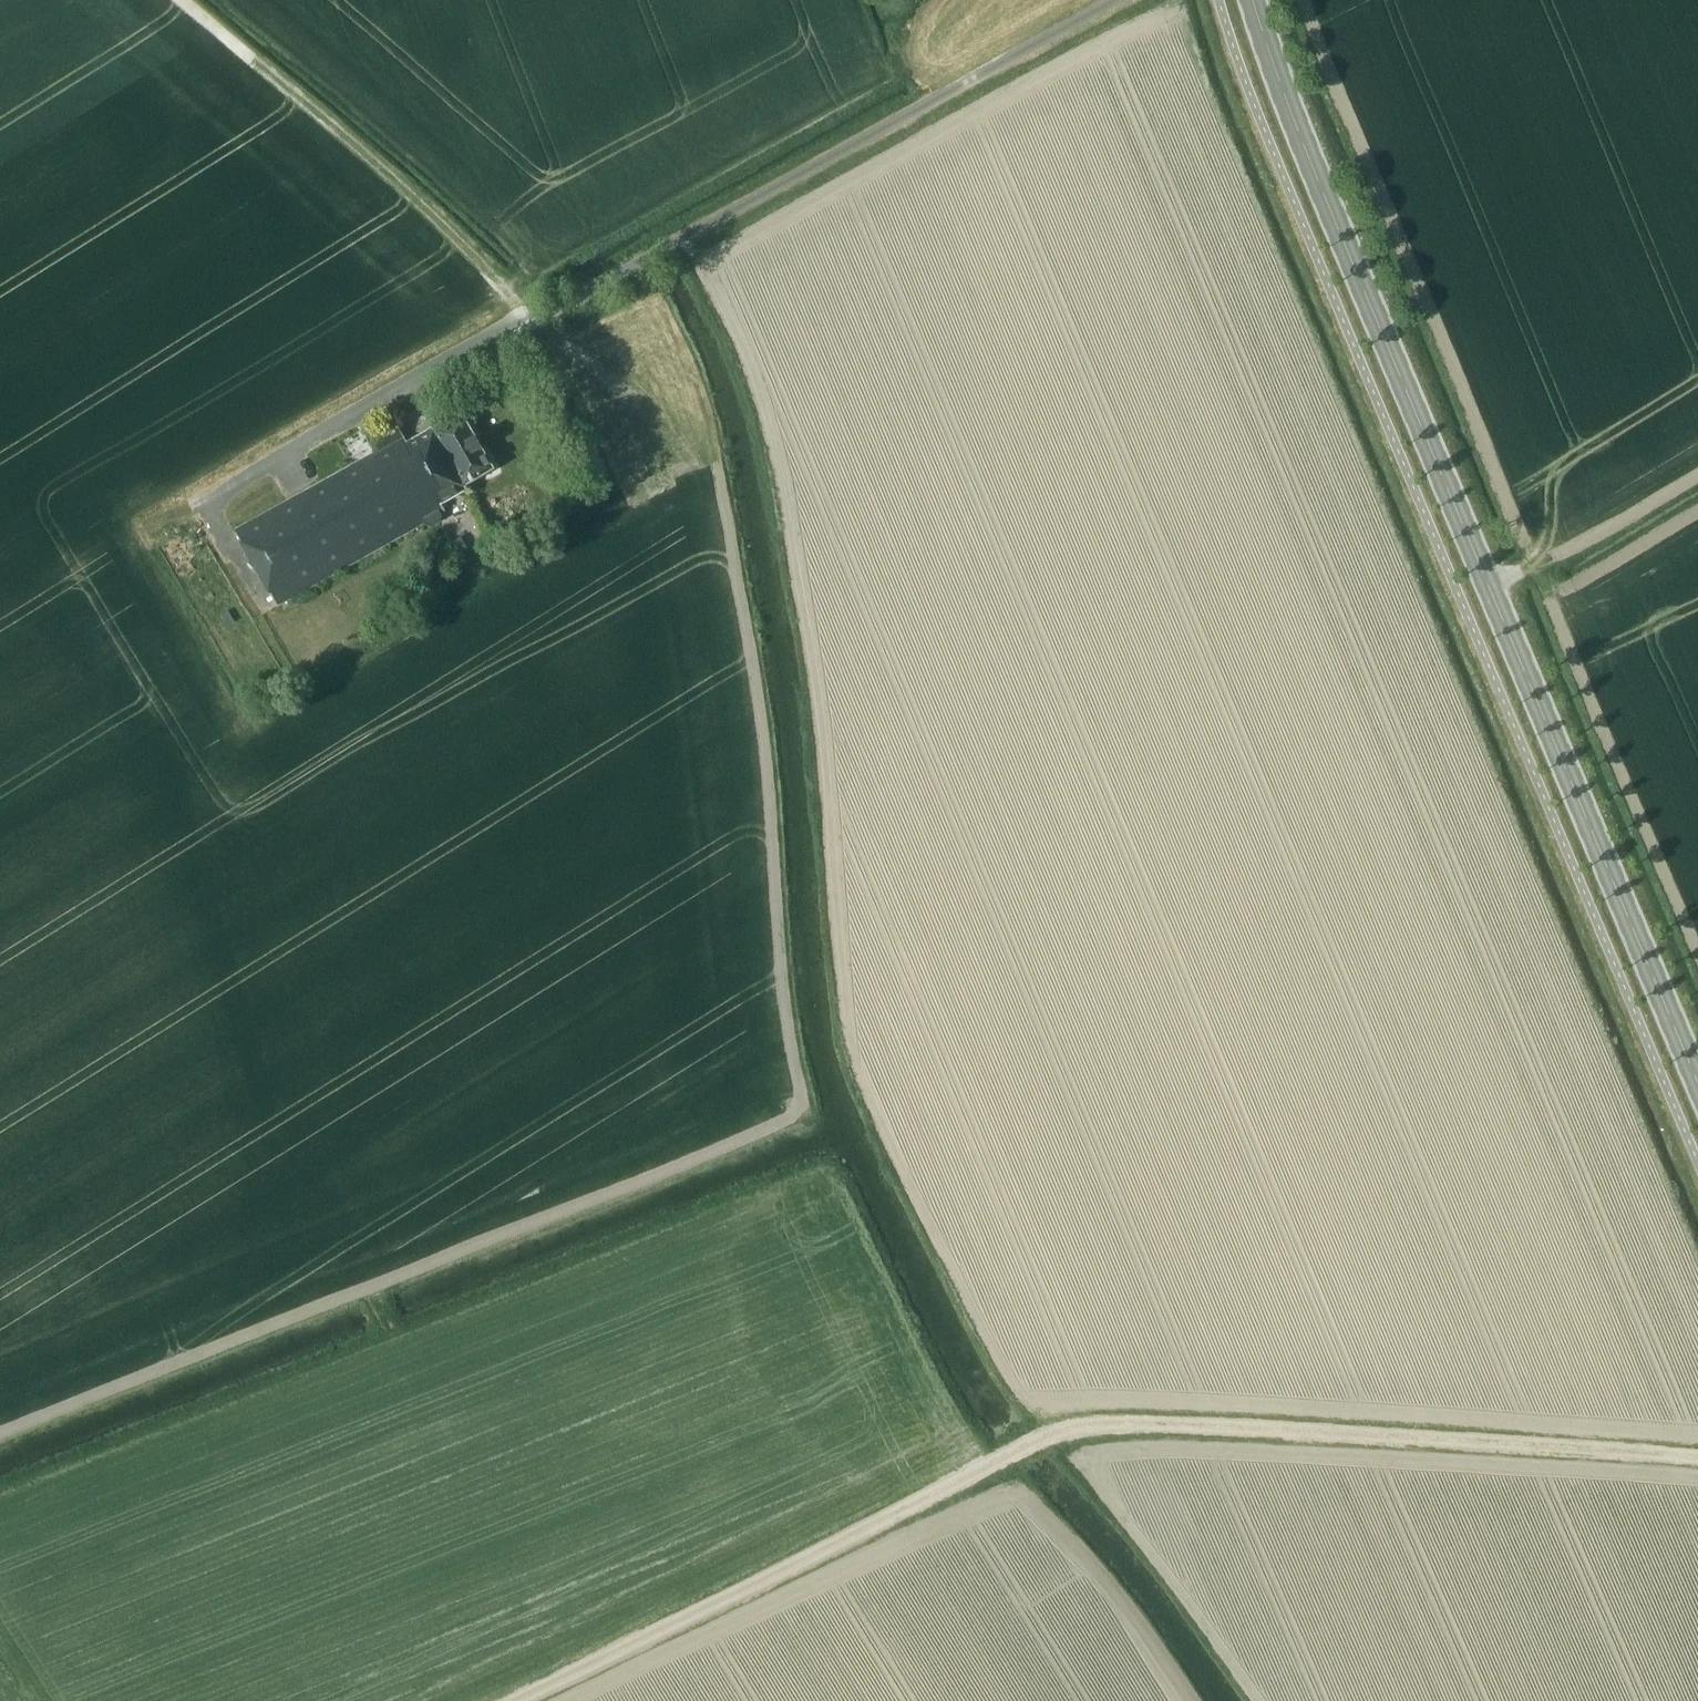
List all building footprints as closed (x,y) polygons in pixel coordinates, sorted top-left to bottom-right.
[(464,417),(436,433),(466,486),(493,470),(464,417)] [(466,486),(436,433),(434,428),(407,443),(403,436),(402,437),(394,422),(367,437),(375,453),(236,531),(278,605),(425,524),(426,526),(432,526),(440,521),(441,518),(443,517),(441,514),(446,512),(441,504),(468,490),(466,486)]
